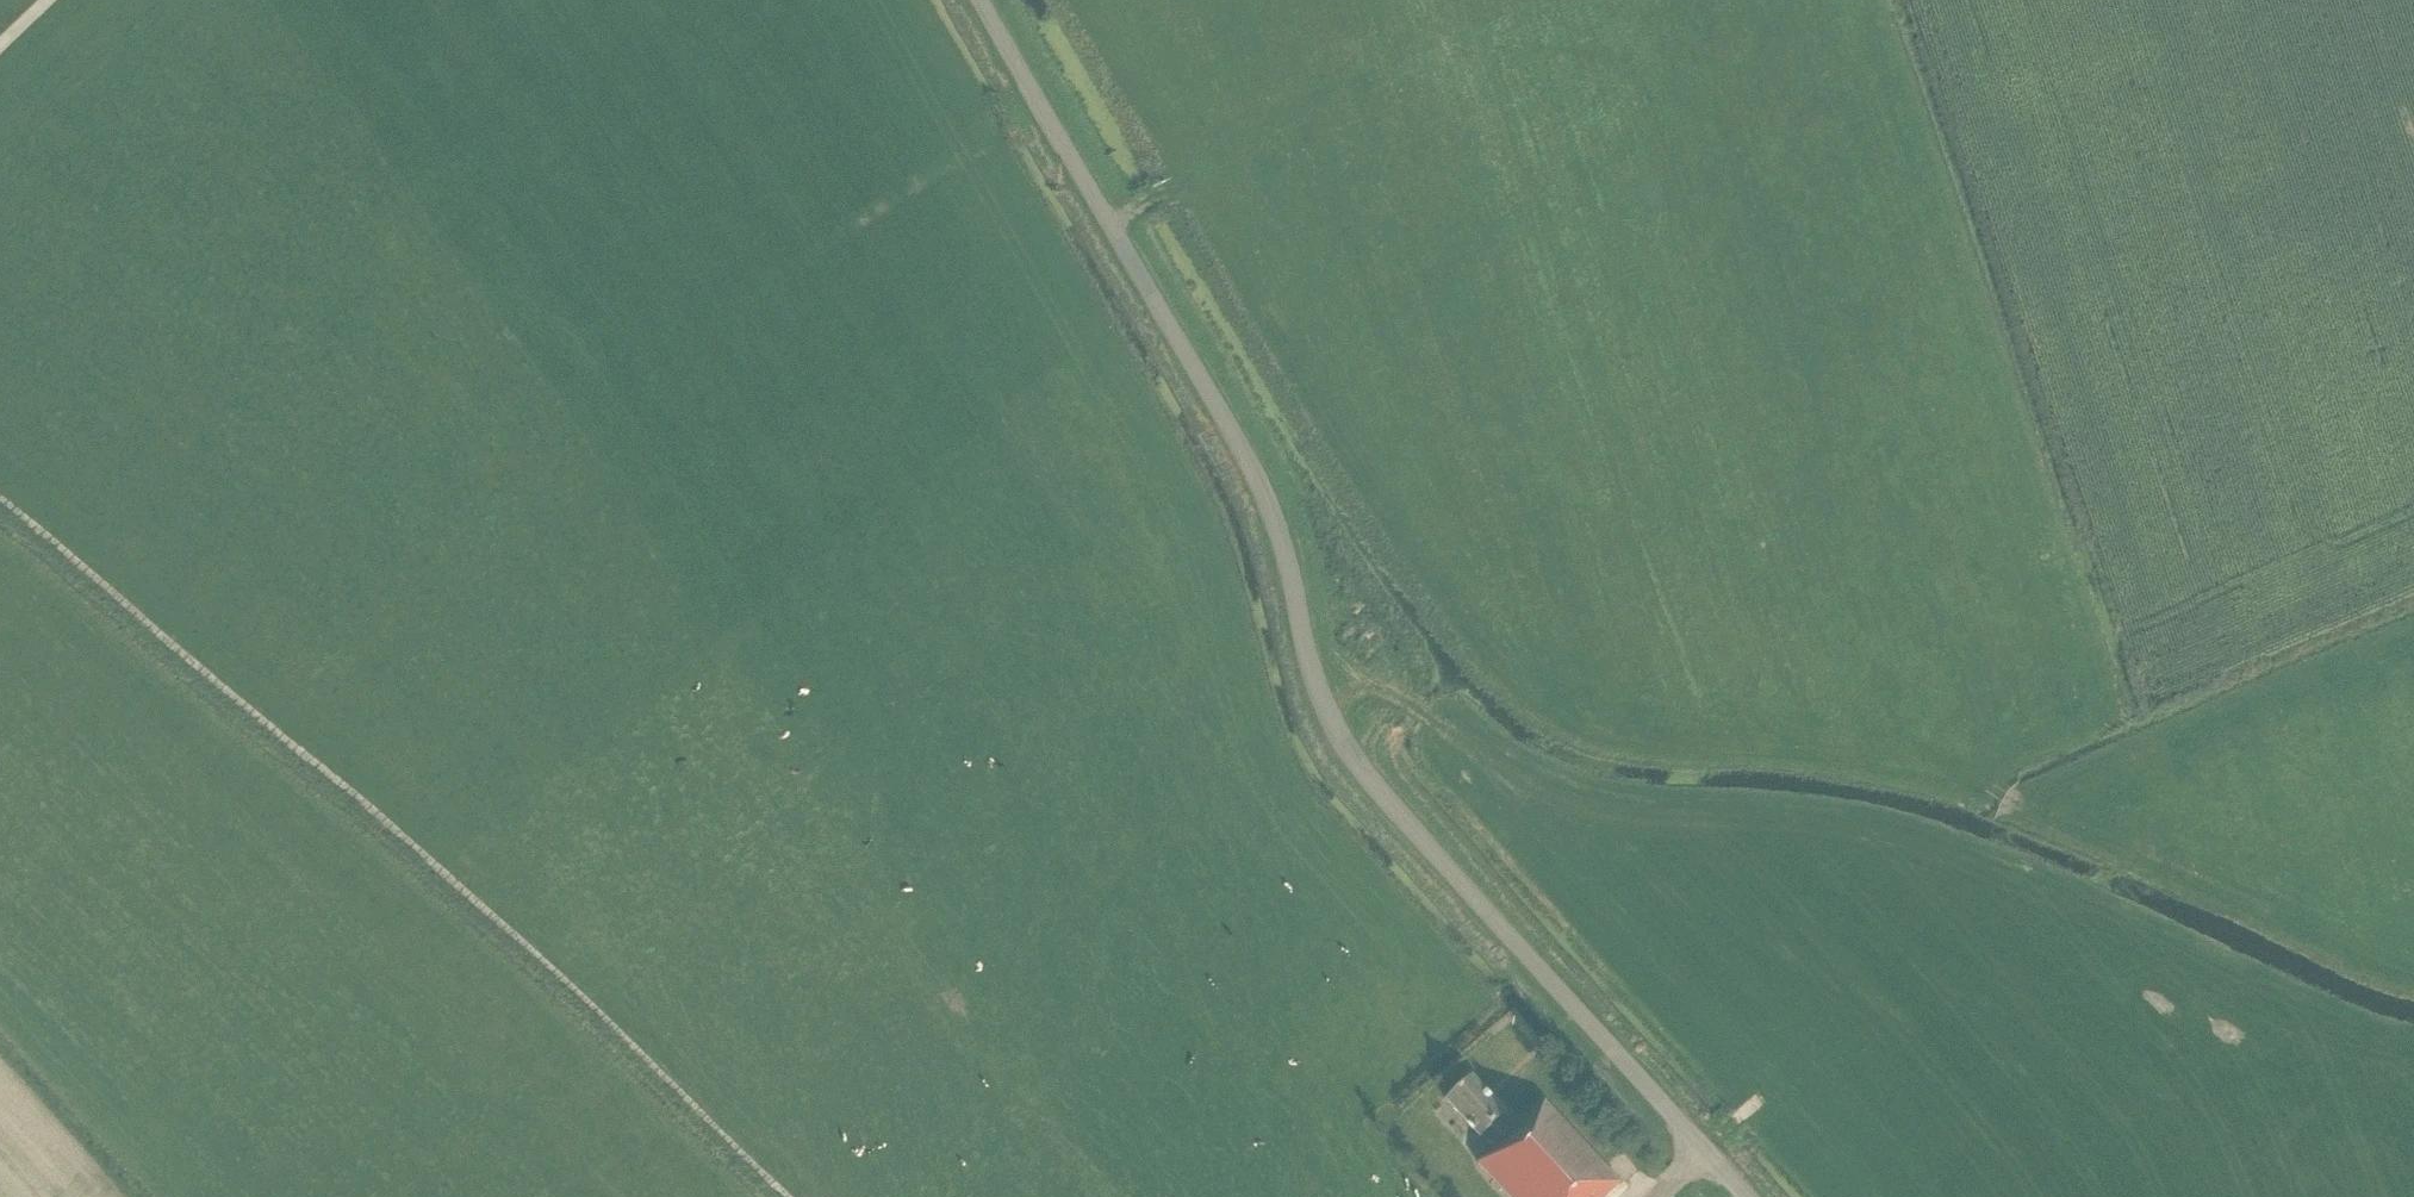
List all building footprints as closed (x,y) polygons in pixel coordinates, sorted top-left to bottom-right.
[(1497,1120),(1504,1114),(1471,1077),(1446,1100),(1480,1136),(1482,1134),(1493,1147),(1477,1162),(1510,1196),(1604,1196),(1620,1182),(1544,1100),(1509,1132),(1497,1120)]
